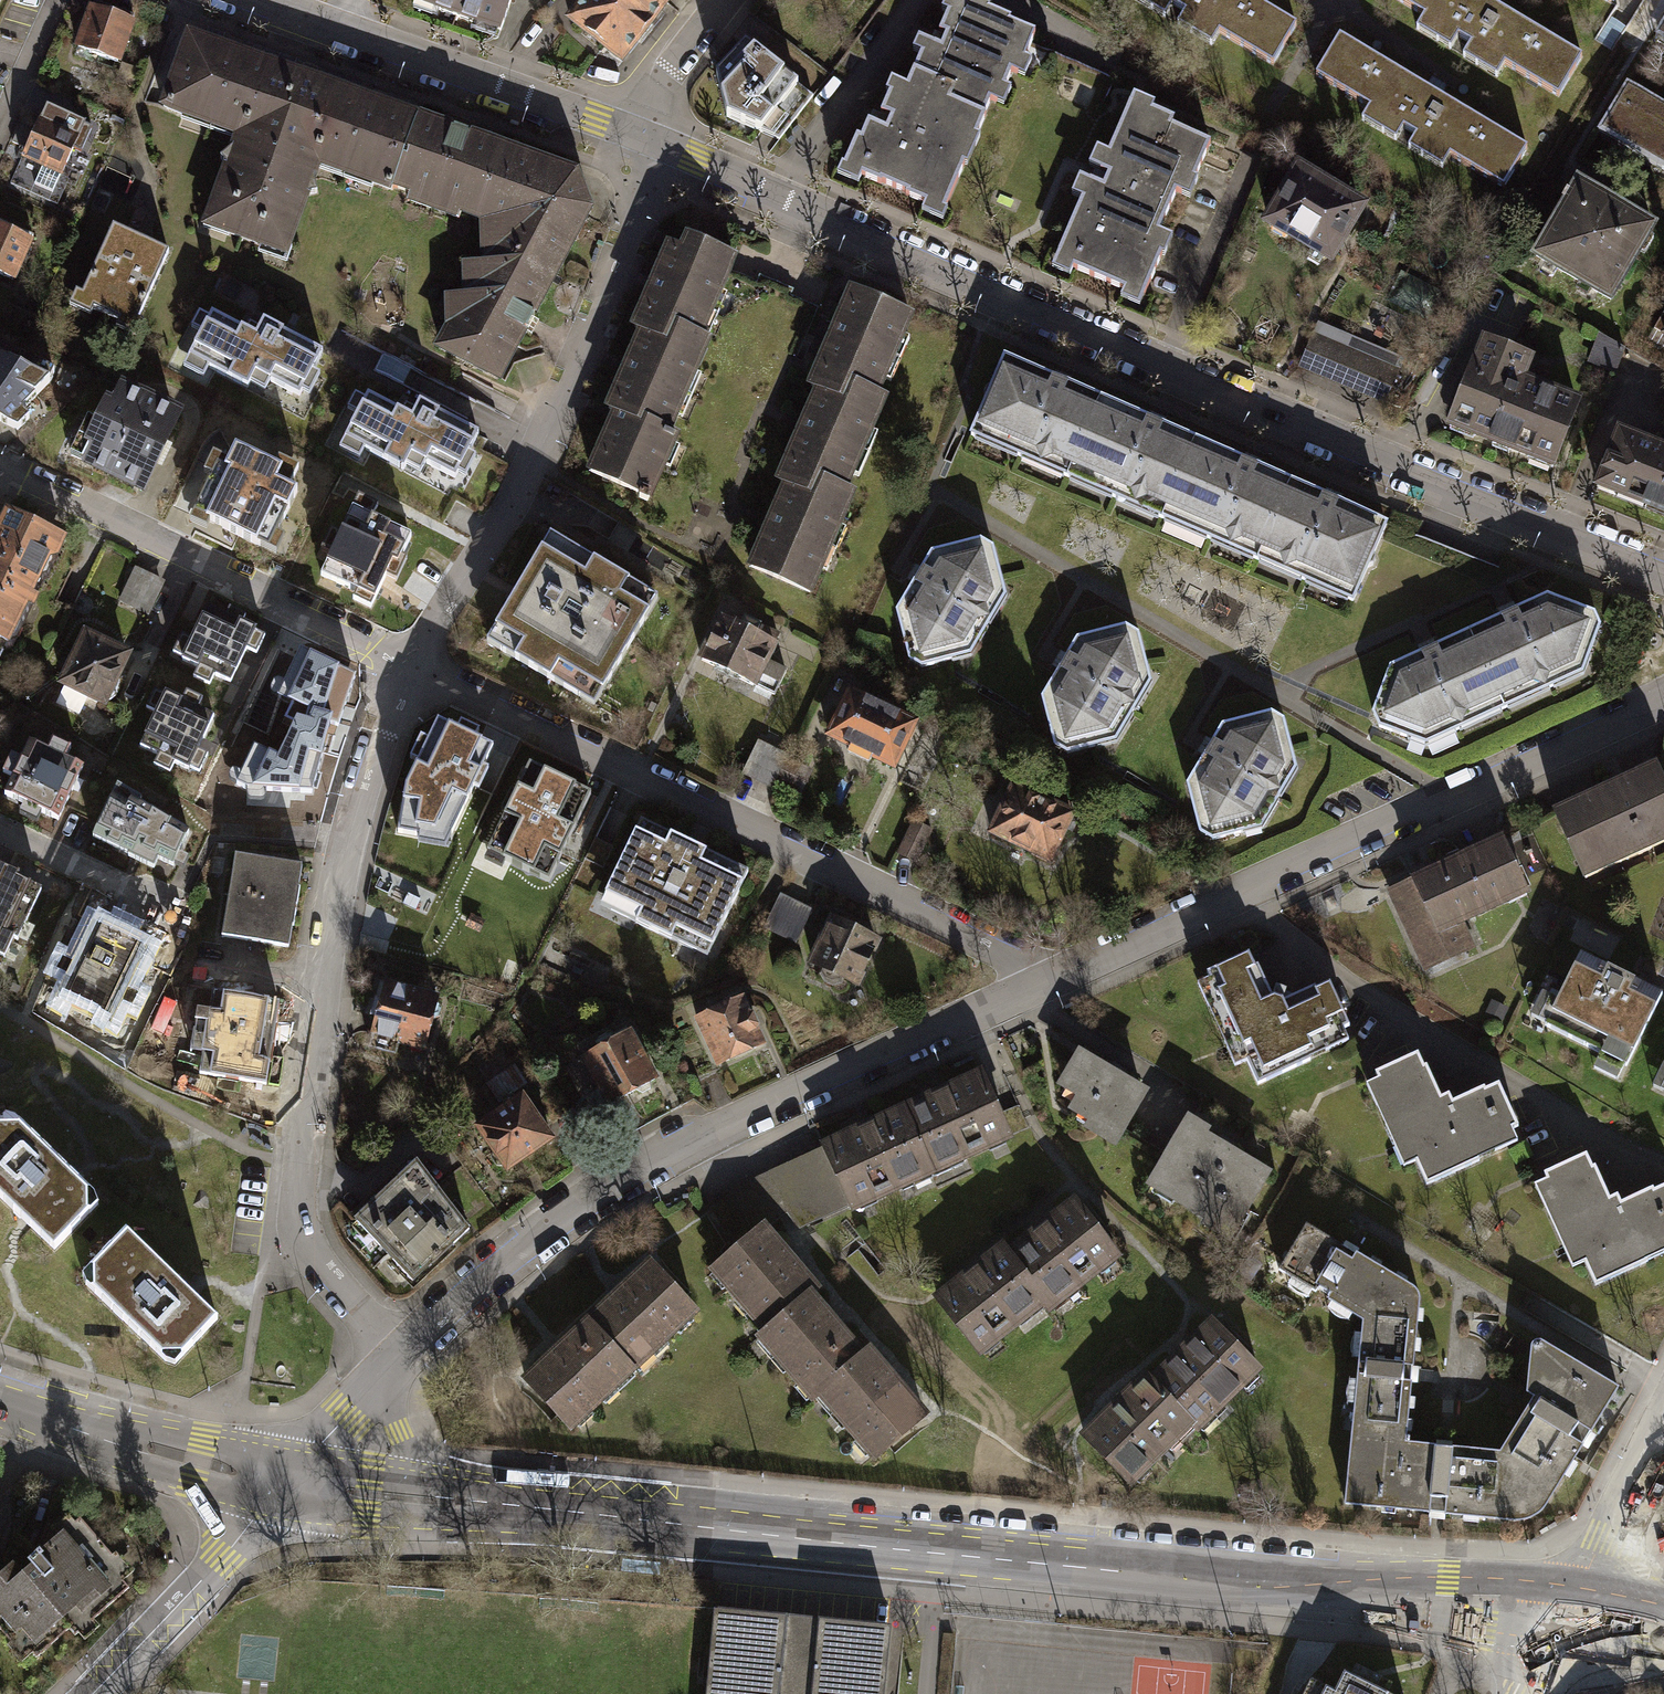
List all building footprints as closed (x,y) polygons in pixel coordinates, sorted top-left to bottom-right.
[(495,31),(506,0),(410,0),(495,31)] [(660,4),(654,0),(580,0),(565,20),(616,60),(660,4)] [(979,114),(985,101),(996,106),(1004,87),(1000,86),(1006,73),(1017,77),(1025,59),(1020,57),(1030,34),(1005,23),(1006,20),(984,10),(985,8),(968,0),(941,0),(937,9),(943,12),(934,32),(941,35),(936,46),(930,43),(914,36),(908,49),(917,53),(909,70),(950,88),(945,99),(979,114)] [(1206,44),(1214,31),(1268,63),(1291,25),(1250,0),(1132,0),(1160,17),(1168,3),(1181,11),(1173,25),(1206,44)] [(1554,95),(1577,57),(1483,0),(1395,0),(1419,15),(1411,28),(1445,48),(1453,35),(1466,43),(1458,56),(1492,77),(1500,63),(1554,95)] [(135,24),(89,6),(73,47),(120,65),(135,24)] [(1651,39),(1663,47),(1663,18),(1651,39)] [(394,187),(420,113),(377,98),(304,72),(231,47),(189,32),(161,111),(234,137),(229,150),(222,158),(225,163),(202,226),(291,258),(309,196),(319,192),(317,181),(322,170),(391,195),(394,187)] [(1439,168),(1446,156),(1500,188),(1523,149),(1335,36),(1311,75),(1366,108),(1358,120),(1392,140),(1399,128),(1413,136),(1405,148),(1439,168)] [(722,117),(774,139),(808,95),(741,43),(711,74),(722,117)] [(981,115),(979,114),(945,99),(950,88),(909,70),(901,88),(885,81),(880,91),(885,93),(876,113),(886,118),(881,129),(864,121),(856,137),(852,135),(839,164),(836,163),(830,175),(852,185),(857,175),(877,184),(877,182),(902,192),(901,194),(921,203),(917,212),(935,220),(940,208),(960,163),(962,164),(974,135),(972,134),(981,115)] [(1595,135),(1663,177),(1663,114),(1623,89),(1595,135)] [(1117,297),(1135,305),(1158,253),(1160,254),(1168,236),(1155,230),(1172,190),(1185,196),(1193,179),(1190,178),(1206,143),(1167,126),(1170,120),(1147,110),(1150,104),(1129,94),(1104,152),(1093,147),(1085,166),(1103,174),(1098,186),(1076,176),(1068,193),(1077,198),(1047,267),(1064,274),(1068,267),(1120,290),(1117,297)] [(420,113),(394,187),(411,195),(408,204),(460,222),(462,214),(481,221),(481,257),(465,258),(464,292),(446,292),(445,326),(435,347),(503,384),(535,327),(597,215),(589,194),(581,172),(464,129),(420,113)] [(41,116),(21,160),(60,178),(80,133),(41,116)] [(1265,222),(1325,258),(1355,208),(1294,172),(1265,222)] [(1531,255),(1606,299),(1648,227),(1573,183),(1531,255)] [(17,283),(36,243),(29,240),(32,235),(0,220),(0,275),(17,283)] [(75,292),(68,306),(91,316),(94,309),(117,320),(114,326),(137,337),(143,324),(136,320),(167,252),(112,227),(81,295),(75,292)] [(630,328),(640,333),(668,346),(678,323),(708,337),(743,260),(691,236),(686,248),(670,241),(630,328)] [(855,383),(881,395),(916,319),(852,290),(806,388),(816,393),(844,406),(855,383)] [(1663,339),(1663,304),(1649,330),(1663,339)] [(212,314),(188,360),(247,390),(255,374),(300,397),(322,354),(265,324),(258,338),(212,314)] [(606,408),(617,413),(643,425),(647,417),(677,431),(719,342),(708,337),(678,323),(668,346),(640,333),(606,408)] [(1309,336),(1296,366),(1379,401),(1392,371),(1309,336)] [(1597,336),(1587,362),(1610,371),(1621,345),(1597,336)] [(1447,422),(1549,462),(1572,402),(1516,380),(1525,357),(1487,342),(1481,340),(1472,364),(1470,363),(1447,422)] [(1381,527),(998,358),(969,425),(1352,593),(1381,527)] [(9,435),(50,395),(0,368),(0,432),(9,435)] [(824,481),(847,492),(890,399),(881,395),(855,383),(844,406),(816,393),(775,482),(786,487),(815,500),(824,481)] [(88,449),(80,467),(147,499),(187,416),(119,384),(110,402),(106,400),(83,447),(88,449)] [(1663,391),(1655,406),(1663,411),(1663,392),(1663,391)] [(343,437),(405,469),(413,454),(453,475),(475,433),(420,405),(413,417),(366,393),(343,437)] [(686,436),(677,431),(647,417),(643,425),(617,413),(588,476),(654,506),(686,436)] [(1592,487),(1663,516),(1663,452),(1614,433),(1592,487)] [(188,521),(203,529),(208,528),(222,534),(232,539),(234,536),(254,545),(256,542),(276,552),(284,537),(276,533),(296,493),(290,491),(301,469),(278,458),(273,468),(235,449),(229,462),(214,454),(205,473),(210,476),(188,521)] [(815,500),(786,487),(749,568),(813,598),(859,498),(847,492),(824,481),(815,500)] [(358,594),(355,600),(373,609),(388,578),(397,582),(407,562),(401,560),(411,540),(375,522),(380,511),(360,501),(343,536),(332,530),(322,550),(332,555),(322,576),(358,594)] [(6,647),(24,609),(30,612),(37,598),(32,595),(47,564),(54,562),(62,542),(2,513),(0,518),(0,648),(2,645),(6,647)] [(652,597),(547,534),(482,641),(588,704),(652,597)] [(978,548),(929,559),(897,616),(912,668),(924,673),(969,660),(1003,602),(991,555),(978,548)] [(132,568),(117,602),(149,617),(165,583),(132,568)] [(1541,600),(1388,670),(1370,719),(1376,730),(1427,749),(1577,675),(1597,630),(1590,617),(1541,600)] [(198,669),(194,678),(209,686),(214,675),(231,683),(245,655),(247,650),(256,654),(264,637),(255,633),(256,629),(241,622),(235,633),(203,618),(191,643),(181,638),(173,655),(182,659),(181,661),(198,669)] [(718,619),(697,663),(756,691),(778,647),(718,619)] [(80,625),(54,681),(106,705),(131,648),(80,625)] [(1123,633),(1074,645),(1042,701),(1057,753),(1069,758),(1114,745),(1148,687),(1136,640),(1123,633)] [(247,787),(246,799),(265,801),(266,790),(311,792),(323,747),(329,725),(338,727),(355,676),(299,649),(284,682),(277,679),(270,693),(292,702),(284,719),(292,722),(278,756),(254,747),(236,784),(247,787)] [(157,712),(140,746),(157,754),(152,765),(170,774),(175,764),(189,771),(190,768),(198,772),(206,754),(196,750),(200,742),(213,715),(197,707),(201,699),(187,693),(183,701),(166,693),(164,697),(156,693),(149,708),(157,712)] [(911,728),(839,696),(820,740),(891,772),(911,728)] [(412,753),(419,757),(407,780),(399,827),(420,831),(418,836),(445,841),(472,782),(477,784),(488,763),(482,761),(492,741),(476,733),(481,727),(462,717),(457,724),(438,715),(428,736),(422,731),(412,753)] [(1273,720),(1224,731),(1191,788),(1207,840),(1219,845),(1264,832),(1298,774),(1286,727),(1273,720)] [(750,765),(799,796),(817,768),(768,738),(750,765)] [(27,741),(1,794),(20,803),(15,813),(34,822),(39,812),(56,820),(82,767),(62,758),(67,748),(48,739),(43,749),(27,741)] [(532,763),(489,854),(553,885),(596,794),(532,763)] [(1553,813),(1583,880),(1663,844),(1663,797),(1651,768),(1553,813)] [(1071,818),(1014,786),(990,828),(1047,860),(1071,818)] [(117,798),(97,843),(144,864),(164,819),(117,798)] [(634,820),(594,904),(703,956),(743,872),(634,820)] [(205,839),(184,828),(161,875),(183,885),(205,839)] [(1500,840),(1388,888),(1416,954),(1426,966),(1461,951),(1458,935),(1452,921),(1522,892),(1500,840)] [(234,857),(220,939),(284,950),(298,868),(234,857)] [(7,963),(41,894),(21,884),(23,879),(0,868),(0,960),(7,963)] [(774,894),(759,924),(789,938),(804,909),(774,894)] [(92,918),(54,995),(111,1022),(120,1003),(129,1008),(139,988),(129,983),(147,945),(92,918)] [(827,920),(807,960),(851,982),(871,942),(827,920)] [(1655,997),(1571,956),(1548,1002),(1534,995),(1523,1017),(1530,1020),(1527,1025),(1592,1057),(1585,1071),(1611,1085),(1655,997)] [(1197,981),(1187,985),(1224,1069),(1239,1062),(1249,1085),(1339,1045),(1332,1029),(1337,1027),(1319,985),(1272,1006),(1268,998),(1258,1003),(1237,957),(1195,976),(1197,981)] [(218,970),(201,1076),(269,1087),(277,1037),(265,1035),(274,979),(218,970)] [(436,993),(383,980),(367,1045),(396,1052),(398,1044),(422,1049),(436,993)] [(270,993),(269,1038),(282,1038),(283,994),(270,993)] [(744,997),(696,1019),(717,1065),(765,1043),(744,997)] [(630,1029),(586,1054),(613,1101),(656,1076),(630,1029)] [(1148,1087),(1075,1044),(1053,1080),(1064,1087),(1061,1093),(1068,1097),(1064,1105),(1078,1113),(1074,1120),(1114,1144),(1148,1087)] [(1369,1080),(1359,1084),(1396,1168),(1411,1161),(1421,1184),(1511,1144),(1504,1129),(1510,1126),(1491,1084),(1444,1105),(1441,1098),(1430,1102),(1410,1056),(1367,1075),(1369,1080)] [(980,1062),(902,1098),(935,1170),(1013,1134),(980,1062)] [(524,1090),(475,1118),(504,1169),(553,1140),(524,1090)] [(902,1098),(817,1137),(820,1143),(847,1202),(850,1208),(935,1170),(902,1098)] [(0,1117),(0,1202),(49,1249),(92,1205),(89,1195),(10,1120),(1,1116),(0,1117)] [(1170,1118),(1131,1187),(1189,1224),(1186,1229),(1216,1249),(1258,1174),(1190,1136),(1192,1131),(1170,1118)] [(820,1143),(764,1169),(783,1211),(791,1228),(847,1202),(820,1143)] [(1528,1183),(1565,1267),(1580,1260),(1590,1283),(1663,1250),(1663,1192),(1660,1184),(1613,1204),(1609,1197),(1599,1201),(1579,1155),(1536,1174),(1538,1179),(1528,1183)] [(412,1166),(350,1217),(405,1285),(468,1233),(412,1166)] [(754,1174),(705,1202),(732,1242),(759,1218),(765,1225),(778,1215),(783,1211),(764,1169),(754,1174)] [(1080,1196),(1012,1249),(1055,1304),(1046,1311),(1050,1316),(1127,1257),(1080,1196)] [(765,1225),(759,1218),(732,1242),(705,1267),(758,1326),(804,1284),(812,1277),(765,1225)] [(1303,1222),(1270,1272),(1353,1321),(1336,1509),(1522,1523),(1611,1390),(1533,1343),(1522,1349),(1514,1391),(1524,1399),(1486,1452),(1401,1442),(1407,1291),(1303,1222)] [(213,1319),(121,1231),(78,1276),(81,1283),(160,1360),(171,1363),(213,1319)] [(1006,1241),(934,1297),(982,1360),(1046,1311),(1055,1304),(1012,1249),(1006,1241)] [(642,1261),(581,1319),(630,1371),(692,1312),(642,1261)] [(860,1346),(804,1284),(758,1326),(749,1334),(804,1396),(810,1390),(860,1346)] [(1207,1310),(1148,1372),(1199,1420),(1192,1428),(1197,1432),(1263,1362),(1207,1310)] [(566,1431),(630,1371),(581,1319),(517,1379),(566,1431)] [(866,1341),(860,1346),(810,1390),(872,1460),(928,1410),(866,1341)] [(1141,1366),(1079,1432),(1136,1486),(1192,1428),(1199,1420),(1148,1372),(1141,1366)] [(3,1640),(0,1642),(0,1643),(16,1661),(27,1651),(30,1654),(62,1626),(69,1634),(72,1632),(78,1639),(93,1626),(86,1618),(121,1587),(114,1579),(125,1569),(109,1550),(105,1553),(71,1513),(66,1518),(60,1512),(44,1525),(47,1529),(31,1543),(17,1555),(20,1559),(11,1567),(3,1558),(0,1561),(0,1636),(3,1640)] [(714,1608),(705,1693),(884,1693),(891,1625),(714,1608)] [(1345,1671),(1335,1690),(1311,1678),(1303,1693),(1392,1693),(1345,1671)]
